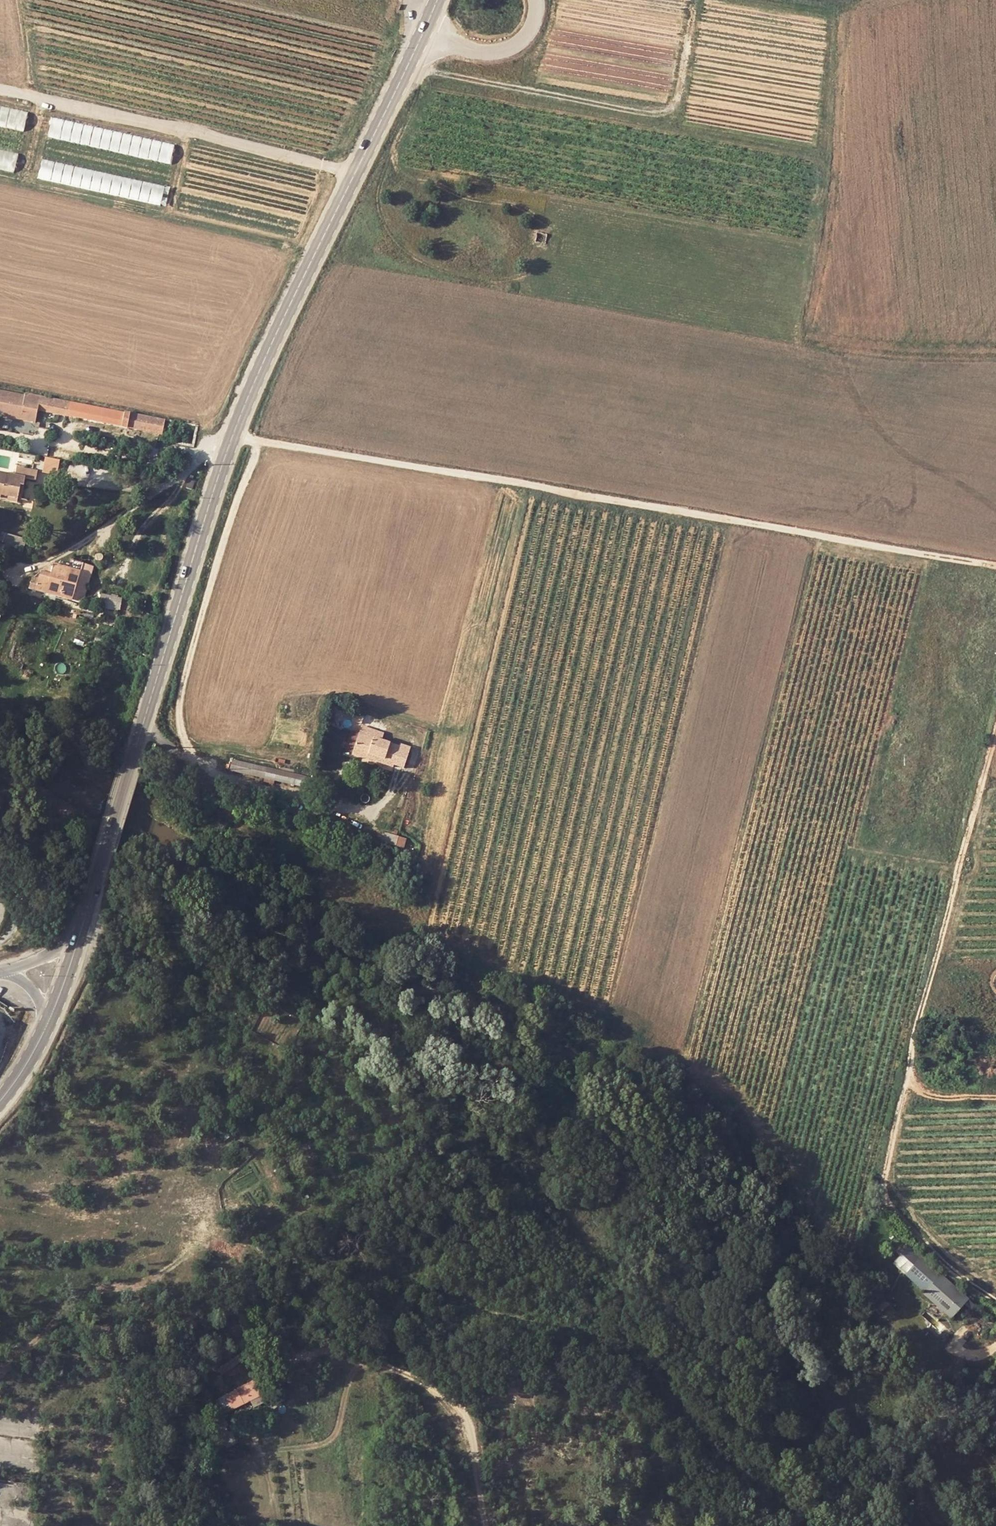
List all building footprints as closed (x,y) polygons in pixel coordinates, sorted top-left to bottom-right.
[(0,106),(0,125),(24,131),(28,113),(0,106)] [(178,146),(55,119),(51,137),(174,164),(178,146)] [(0,149),(0,168),(15,172),(19,153),(0,149)] [(166,187),(43,159),(39,177),(162,205),(166,187)] [(164,434),(167,419),(126,411),(125,413),(27,394),(26,398),(0,392),(0,415),(37,422),(40,410),(164,434)] [(59,475),(62,459),(47,456),(44,472),(59,475)] [(5,500),(14,501),(14,502),(15,498),(16,498),(17,492),(21,492),(24,479),(25,479),(34,480),(36,469),(14,465),(12,475),(0,473),(0,499),(5,500)] [(192,490),(195,481),(189,479),(186,488),(192,490)] [(7,532),(0,549),(0,550),(18,557),(25,539),(7,532)] [(45,593),(61,597),(81,602),(85,593),(93,566),(71,560),(69,568),(64,586),(48,582),(45,593)] [(64,586),(69,568),(55,565),(51,573),(41,570),(38,580),(31,579),(28,589),(45,593),(48,582),(64,586)] [(93,602),(119,608),(121,597),(101,592),(100,596),(96,595),(93,602)] [(96,595),(85,593),(81,602),(93,605),(93,602),(96,595)] [(362,726),(355,747),(370,752),(368,758),(390,765),(391,763),(401,767),(409,746),(398,742),(397,745),(381,740),(369,736),(371,729),(362,726)] [(371,729),(369,736),(381,740),(383,733),(371,729)] [(370,752),(355,747),(353,753),(368,758),(370,752)] [(232,760),(229,769),(263,778),(262,782),(272,785),(273,780),(303,787),(306,778),(232,760)] [(314,780),(306,778),(303,787),(311,789),(314,780)] [(262,797),(252,795),(251,803),(260,805),(262,797)] [(398,837),(386,833),(383,844),(395,847),(396,846),(398,837)] [(407,839),(398,837),(396,846),(404,849),(407,839)] [(157,1022),(154,1013),(145,1017),(148,1025),(157,1022)] [(233,1133),(227,1126),(220,1131),(225,1139),(233,1133)] [(221,1142),(225,1139),(220,1131),(219,1129),(213,1133),(221,1142)] [(956,1318),(973,1299),(912,1245),(895,1264),(956,1318)] [(272,1389),(264,1373),(256,1378),(264,1393),(272,1389)] [(264,1393),(256,1378),(245,1383),(248,1390),(241,1394),(238,1387),(213,1400),(219,1410),(236,1408),(251,1400),(254,1405),(267,1399),(264,1393)] [(530,1380),(510,1379),(509,1391),(529,1392),(530,1380)] [(248,1390),(245,1383),(238,1387),(241,1394),(248,1390)] [(224,1412),(204,1423),(209,1433),(217,1430),(225,1426),(231,1424),(224,1412)] [(225,1426),(217,1430),(226,1448),(237,1442),(231,1431),(228,1432),(225,1426)]
